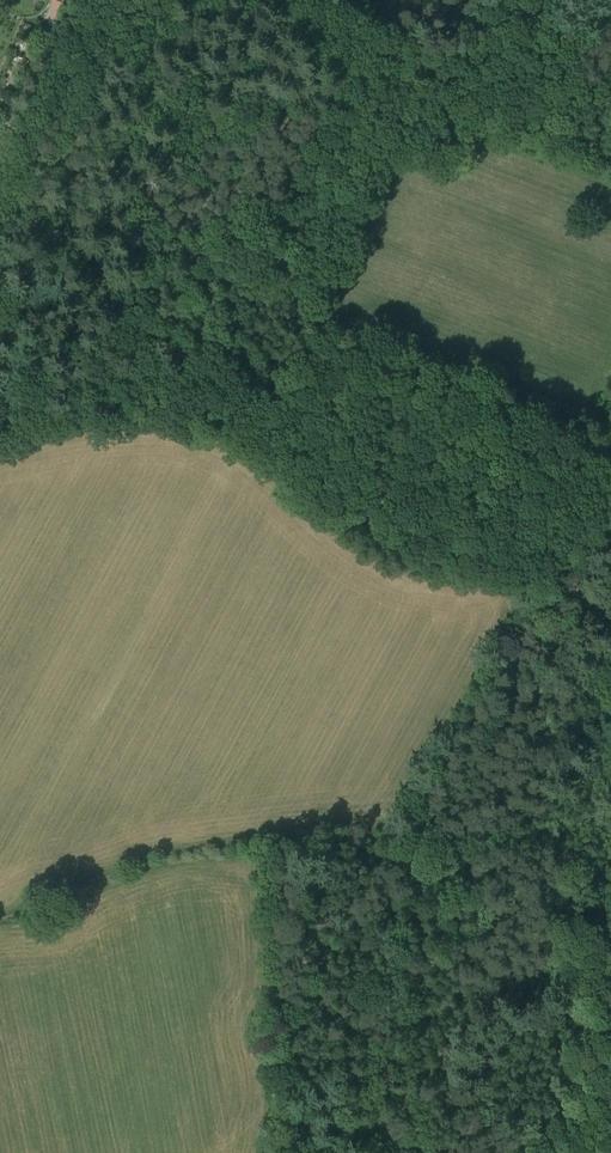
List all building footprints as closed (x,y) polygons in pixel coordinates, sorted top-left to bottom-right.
[(45,18),(59,23),(64,10),(66,11),(68,5),(56,0),(52,0),(45,18)]
